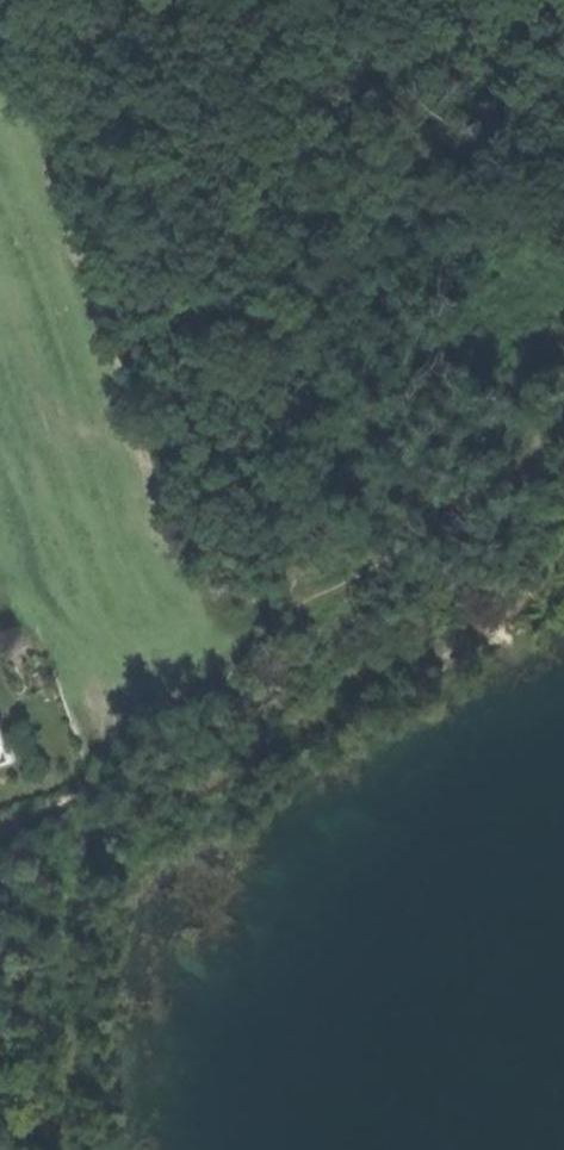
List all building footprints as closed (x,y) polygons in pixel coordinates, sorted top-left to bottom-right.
[(13,760),(0,721),(0,764),(13,760)]
